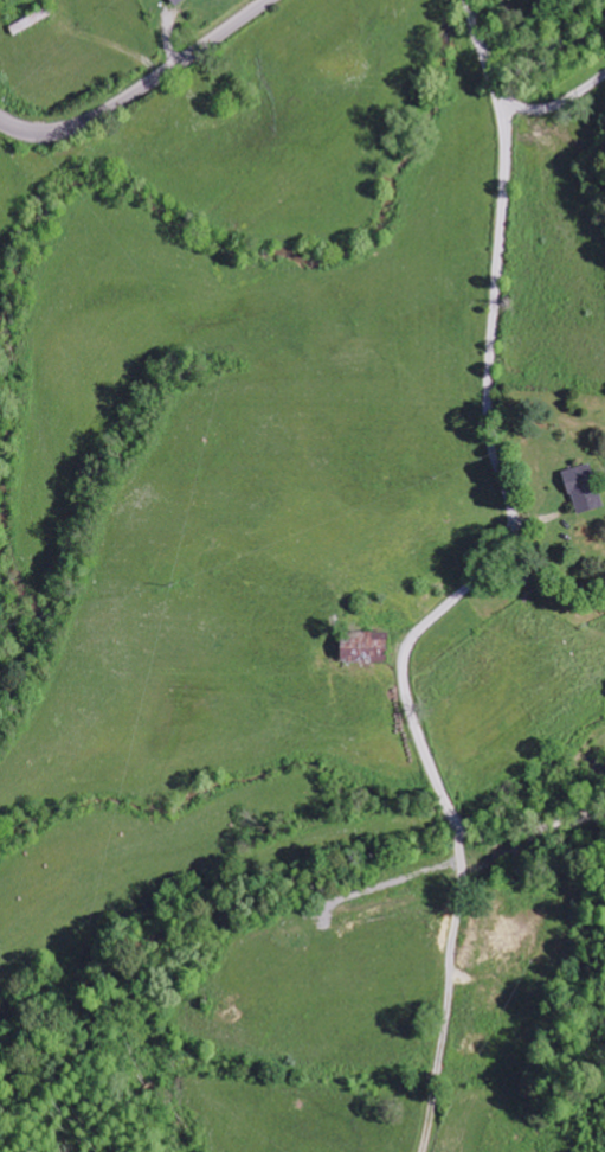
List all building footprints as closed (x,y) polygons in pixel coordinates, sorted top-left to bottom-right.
[(576,515),(602,507),(589,464),(562,472),(576,515)] [(386,632),(340,633),(340,663),(386,662),(386,632)]
